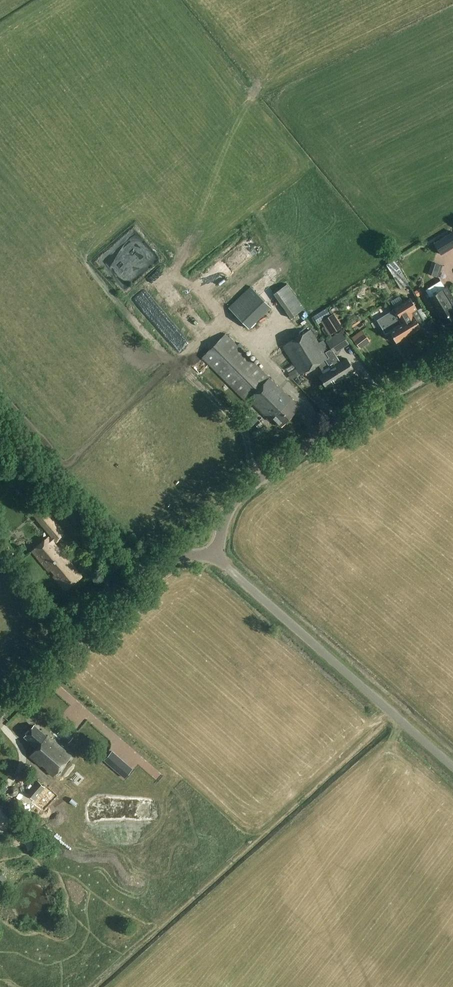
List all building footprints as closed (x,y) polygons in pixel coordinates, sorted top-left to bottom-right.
[(452,248),(452,232),(452,231),(433,243),(441,255),(452,248)] [(120,232),(79,262),(91,277),(95,273),(104,285),(140,258),(120,232)] [(401,289),(409,284),(407,280),(410,279),(398,260),(396,262),(400,269),(392,274),(401,289)] [(433,262),(429,274),(439,277),(442,266),(433,262)] [(155,308),(162,302),(142,281),(136,287),(155,308)] [(425,290),(428,295),(430,297),(435,305),(434,306),(444,323),(445,322),(446,324),(451,321),(450,320),(452,318),(452,308),(451,305),(452,304),(452,297),(447,287),(444,288),(440,281),(425,290)] [(249,328),(263,314),(271,307),(252,287),(244,295),(230,309),(249,328)] [(131,318),(139,310),(126,297),(118,304),(131,318)] [(391,311),(398,322),(400,326),(401,325),(408,336),(421,328),(419,325),(423,323),(424,324),(424,323),(410,299),(392,310),(393,310),(391,311)] [(385,334),(389,332),(396,343),(408,336),(401,325),(400,326),(398,322),(391,311),(377,320),(385,334)] [(330,335),(342,327),(334,313),(321,321),(330,335)] [(284,346),(292,360),(319,344),(310,330),(284,346)] [(351,337),(359,348),(370,341),(361,330),(351,337)] [(326,341),(333,353),(349,343),(341,331),(326,341)] [(246,403),(248,401),(266,419),(267,418),(270,421),(271,419),(279,427),(299,407),(240,348),(237,344),(226,334),(202,357),(246,403)] [(153,346),(159,354),(171,345),(165,337),(153,346)] [(319,344),(292,360),(301,375),(318,364),(325,360),(327,359),(324,353),(319,344)] [(325,360),(329,367),(334,364),(342,377),(354,370),(347,359),(340,363),(334,354),(332,355),(329,350),(324,353),(327,359),(325,360)] [(325,360),(318,364),(323,373),(319,376),(326,387),(342,377),(334,364),(329,367),(325,360)] [(162,361),(152,368),(161,379),(170,372),(162,361)] [(258,428),(262,424),(248,408),(241,414),(252,427),(255,424),(258,428)] [(65,590),(81,577),(54,543),(65,534),(42,507),(32,515),(50,536),(32,551),(65,590)] [(8,557),(14,553),(6,542),(0,546),(8,557)] [(80,548),(76,552),(80,557),(85,554),(80,548)] [(57,734),(62,738),(62,737),(65,739),(64,740),(68,743),(73,737),(59,725),(56,729),(59,731),(57,734)] [(34,726),(24,738),(35,748),(28,756),(52,777),(71,756),(47,735),(45,737),(34,726)] [(112,750),(103,760),(125,778),(133,769),(112,750)] [(26,794),(34,801),(46,788),(38,781),(26,794)] [(9,791),(9,792),(9,793),(9,794),(10,795),(11,796),(12,796),(13,796),(14,796),(15,796),(16,796),(16,795),(17,795),(18,794),(18,793),(18,792),(18,791),(18,790),(18,789),(17,789),(17,788),(16,788),(15,787),(14,787),(13,787),(12,787),(11,787),(11,788),(10,788),(10,789),(9,789),(9,790),(9,791)] [(7,833),(14,825),(0,812),(0,827),(7,833)]
